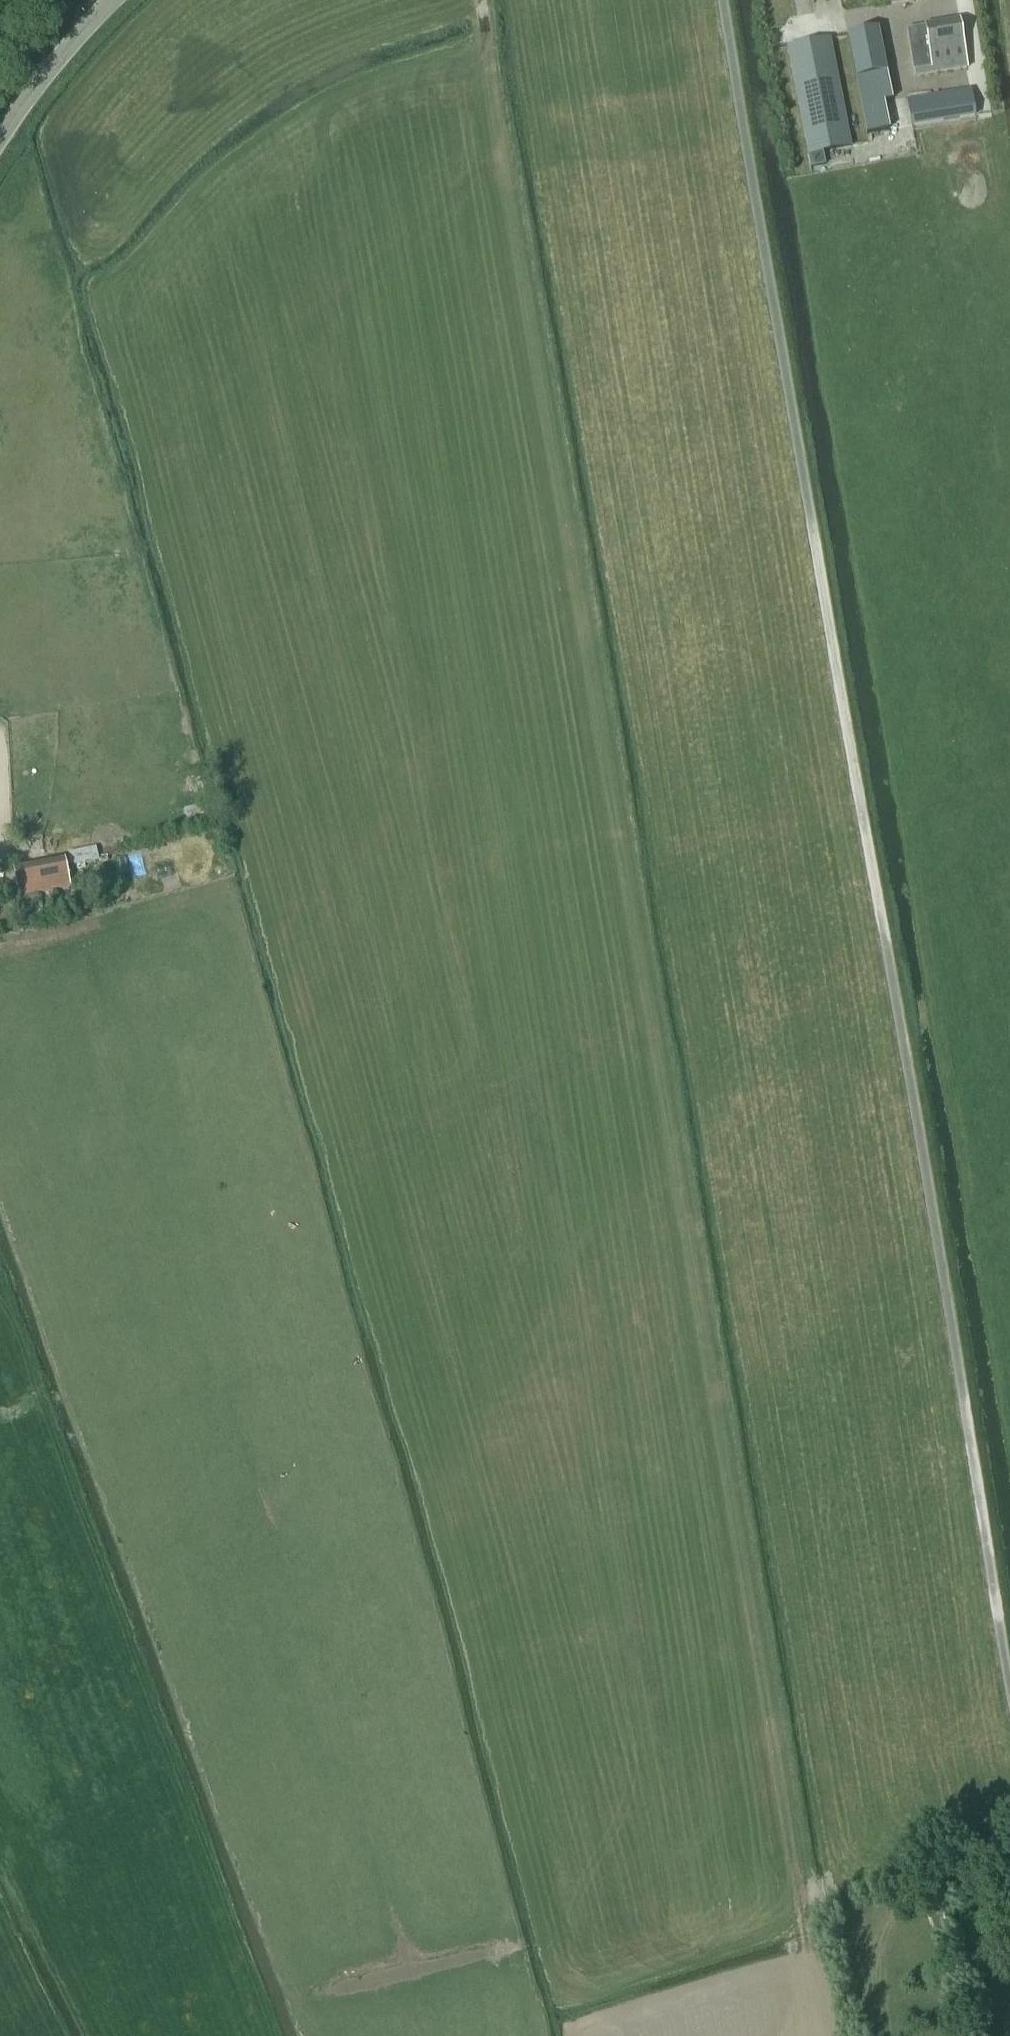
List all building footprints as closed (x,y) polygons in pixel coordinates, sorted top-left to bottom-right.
[(941,74),(968,70),(960,19),(924,26),(906,29),(914,79),(941,74)] [(885,73),(877,32),(848,37),(855,79),(885,73)] [(809,156),(851,148),(829,41),(787,49),(809,156)] [(910,129),(976,118),(971,89),(906,100),(910,129)] [(190,830),(214,823),(208,804),(184,811),(190,830)] [(70,888),(65,865),(64,860),(52,862),(54,871),(15,878),(19,898),(70,888)]
